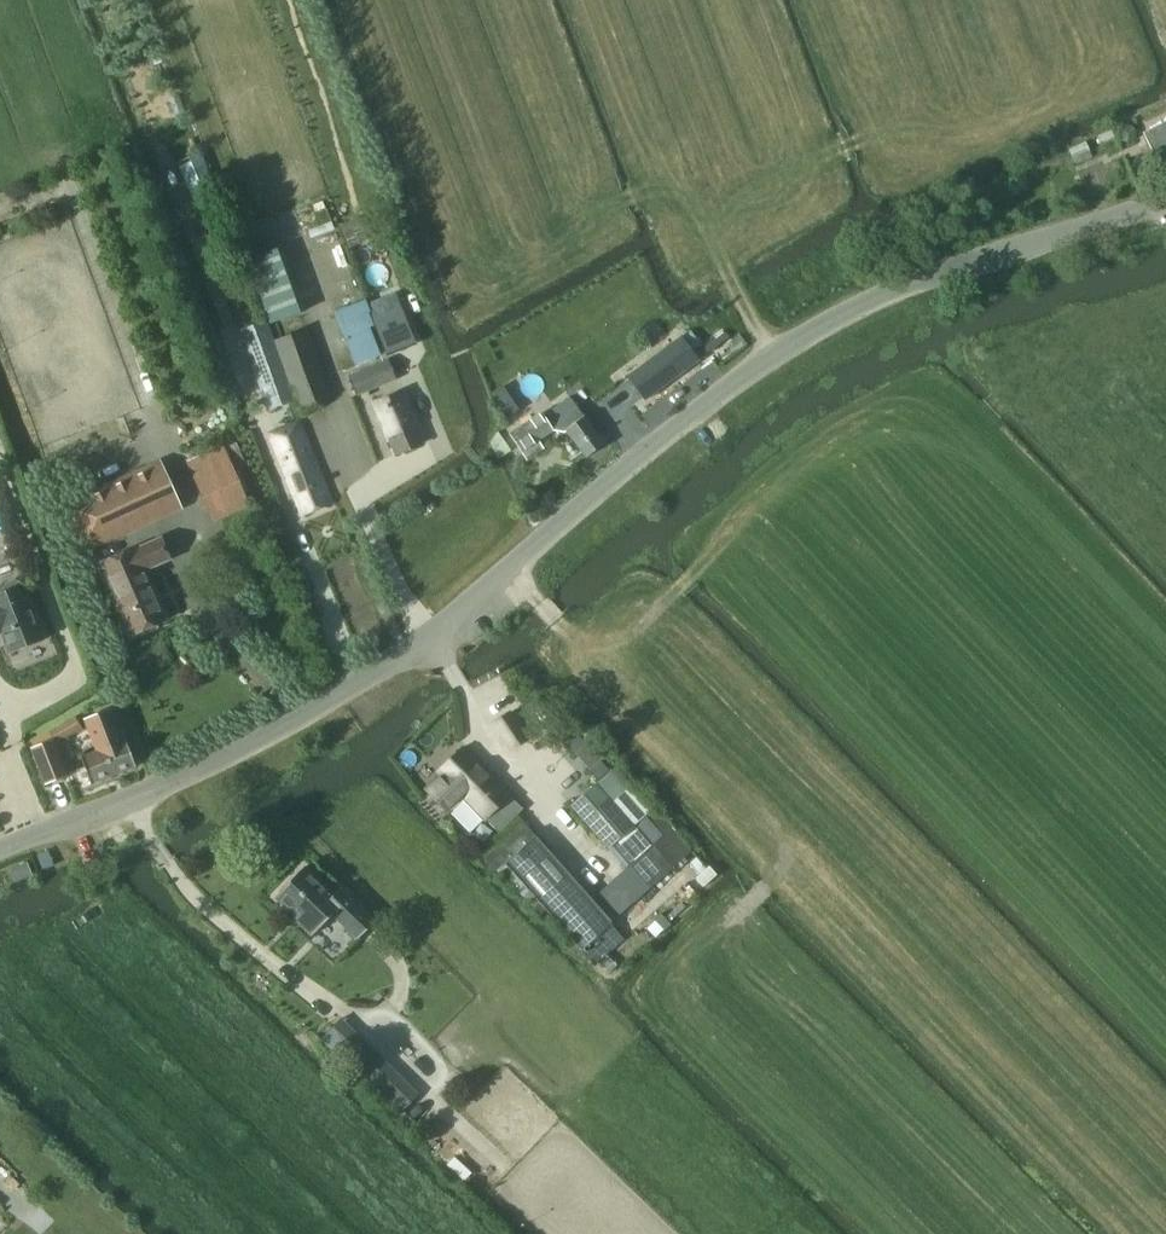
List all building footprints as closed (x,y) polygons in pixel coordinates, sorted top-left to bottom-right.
[(1119,133),(1119,134),(1119,135),(1119,136),(1119,137),(1119,138),(1120,138),(1120,139),(1121,140),(1122,141),(1123,141),(1123,142),(1124,142),(1125,142),(1126,142),(1127,142),(1128,142),(1129,142),(1130,142),(1131,141),(1132,141),(1133,140),(1133,139),(1134,139),(1134,138),(1134,137),(1135,137),(1135,136),(1135,135),(1135,134),(1135,133),(1135,132),(1135,131),(1134,131),(1134,130),(1133,129),(1133,128),(1132,128),(1131,127),(1130,127),(1129,126),(1128,126),(1127,126),(1126,126),(1125,126),(1124,126),(1124,127),(1123,127),(1122,127),(1122,128),(1121,128),(1121,129),(1120,129),(1120,130),(1119,131),(1119,132),(1119,133)] [(1156,145),(1165,163),(1165,162),(1165,140),(1156,145)] [(194,170),(188,172),(196,191),(209,186),(202,167),(194,170)] [(275,248),(247,259),(271,323),(299,312),(275,248)] [(334,311),(354,366),(382,356),(362,301),(334,311)] [(267,323),(244,331),(269,401),(293,394),(293,393),(274,342),(267,323)] [(306,330),(274,342),(299,410),(331,399),(306,330)] [(681,337),(627,377),(644,401),(699,361),(681,337)] [(387,361),(349,377),(358,397),(395,381),(387,361)] [(490,395),(506,418),(518,410),(502,387),(490,395)] [(395,456),(423,444),(402,394),(374,405),(395,456)] [(564,434),(566,432),(586,458),(604,445),(577,409),(569,397),(541,417),(540,415),(509,436),(521,452),(551,431),(564,434)] [(302,516),(331,504),(298,423),(269,435),(302,516)] [(206,509),(242,493),(232,471),(227,473),(217,451),(187,464),(206,509)] [(157,464),(63,506),(84,552),(178,509),(157,464)] [(160,540),(102,565),(132,635),(164,622),(142,572),(169,560),(160,540)] [(1,634),(9,654),(44,640),(23,586),(20,587),(19,583),(14,581),(5,585),(3,589),(5,593),(0,595),(0,634),(1,634)] [(97,752),(81,759),(91,785),(136,767),(126,741),(123,742),(111,712),(85,722),(97,752)] [(76,719),(51,734),(57,745),(82,730),(76,719)] [(608,771),(577,735),(566,743),(598,780),(608,771)] [(32,749),(37,762),(45,784),(66,776),(52,741),(32,749)] [(489,776),(462,749),(439,772),(442,775),(427,790),(449,813),(451,811),(464,798),(489,776)] [(614,767),(595,784),(633,827),(633,826),(652,845),(625,871),(597,895),(616,918),(691,850),(653,808),(614,767)] [(489,776),(464,798),(451,811),(471,832),(485,818),(499,833),(522,810),(489,776)] [(625,871),(652,845),(633,826),(633,827),(595,784),(569,806),(607,849),(625,871)] [(479,855),(475,858),(491,875),(494,874),(497,871),(506,864),(553,918),(588,959),(592,964),(623,938),(618,933),(610,923),(583,892),(520,819),(479,855)] [(48,851),(39,855),(44,870),(53,866),(48,851)] [(12,875),(29,868),(27,863),(10,870),(12,875)] [(709,867),(696,878),(703,887),(716,875),(709,867)] [(304,868),(275,898),(290,912),(288,913),(312,936),(332,915),(358,940),(375,923),(340,889),(333,896),(304,868)] [(652,926),(661,936),(670,928),(660,918),(652,926)] [(602,968),(609,975),(616,968),(609,960),(602,968)] [(397,1117),(416,1097),(339,1021),(319,1041),(397,1117)] [(443,1157),(452,1147),(436,1133),(428,1143),(443,1157)]
